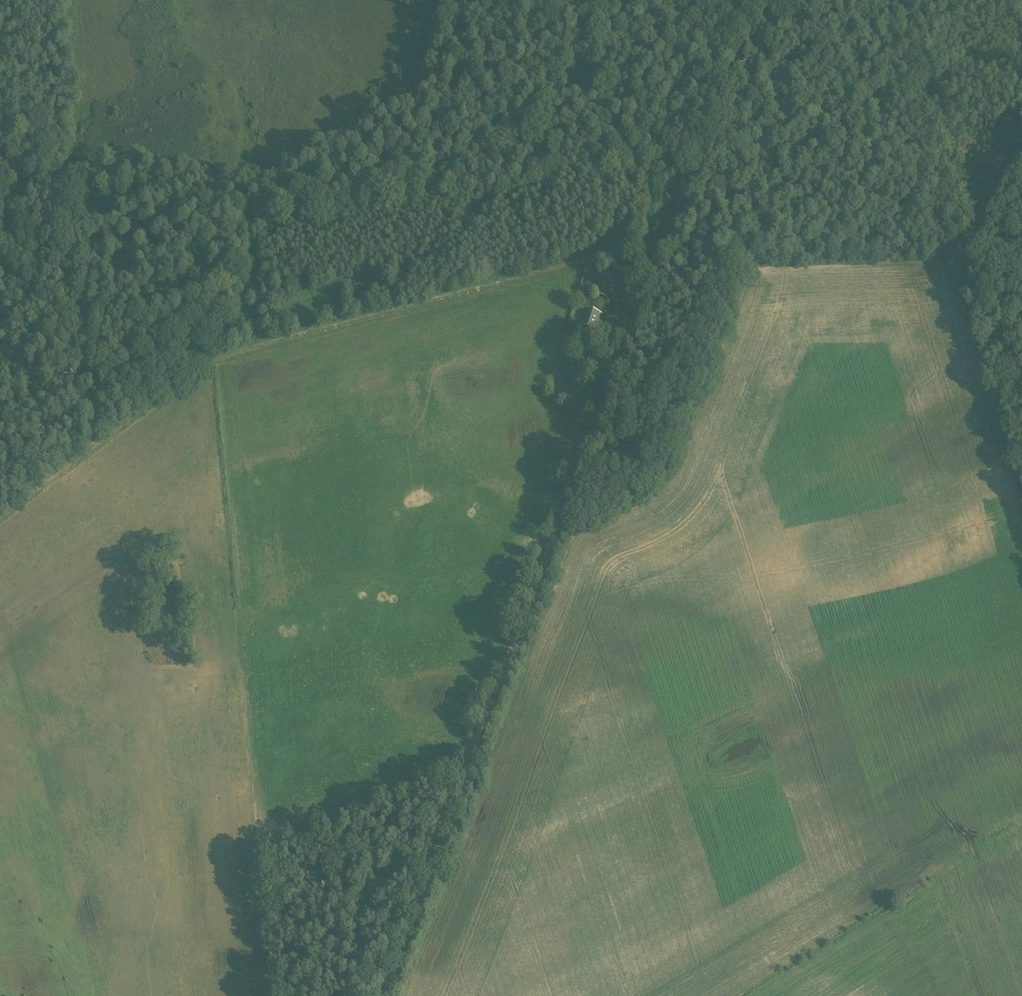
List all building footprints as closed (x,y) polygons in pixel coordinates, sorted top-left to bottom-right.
[(599,273),(594,293),(608,298),(614,277),(599,273)] [(584,308),(579,325),(598,330),(602,314),(584,308)] [(607,316),(603,332),(612,334),(616,319),(607,316)]
